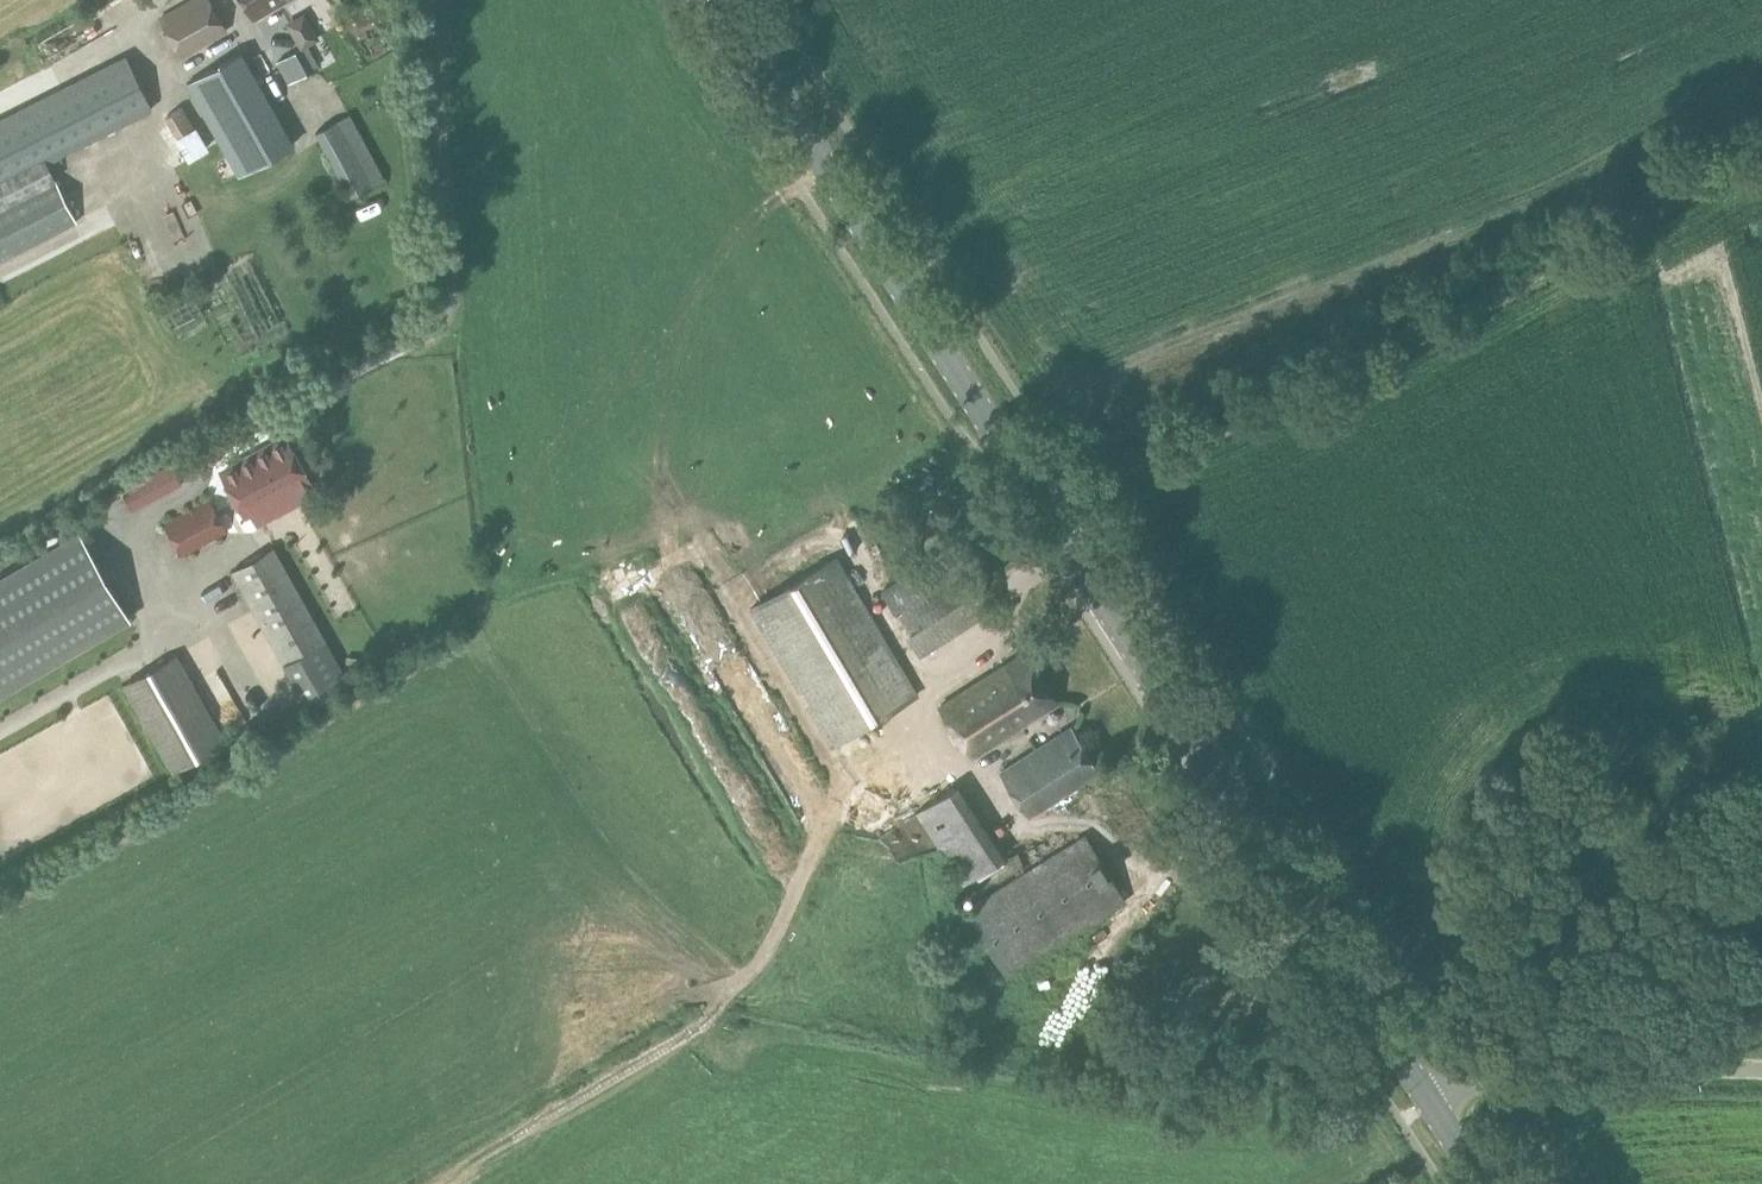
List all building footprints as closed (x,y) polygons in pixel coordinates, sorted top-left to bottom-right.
[(177,48),(183,58),(228,31),(211,0),(189,0),(159,17),(177,48)] [(253,18),(285,0),(243,0),(253,18)] [(291,39),(309,35),(302,0),(299,0),(283,3),(291,39)] [(48,33),(55,46),(85,29),(78,16),(48,33)] [(287,83),(314,69),(303,48),(277,61),(287,83)] [(243,50),(185,84),(238,176),(296,144),(243,50)] [(77,222),(54,177),(32,189),(24,171),(46,159),(49,163),(153,108),(127,55),(0,119),(0,262),(77,222)] [(165,117),(177,136),(180,134),(187,147),(203,140),(194,124),(194,125),(183,107),(165,117)] [(350,195),(385,178),(351,113),(316,132),(350,195)] [(52,163),(46,166),(52,178),(58,175),(52,163)] [(273,435),(210,469),(234,512),(295,474),(273,435)] [(181,483),(166,460),(122,488),(134,509),(181,483)] [(208,498),(165,522),(184,557),(227,533),(208,498)] [(293,507),(278,513),(287,536),(302,530),(293,507)] [(130,620),(79,531),(0,577),(0,695),(130,620)] [(352,678),(274,547),(233,572),(311,703),(352,678)] [(837,555),(749,607),(831,746),(919,695),(837,555)] [(963,593),(896,635),(909,655),(976,613),(963,593)] [(974,755),(1055,703),(1023,653),(942,705),(974,755)] [(178,654),(123,685),(171,771),(226,741),(178,654)] [(1031,815),(1099,772),(1071,727),(1002,770),(1031,815)] [(959,886),(999,861),(952,785),(912,809),(959,886)] [(1086,834),(965,908),(1006,975),(1127,901),(1086,834)]
